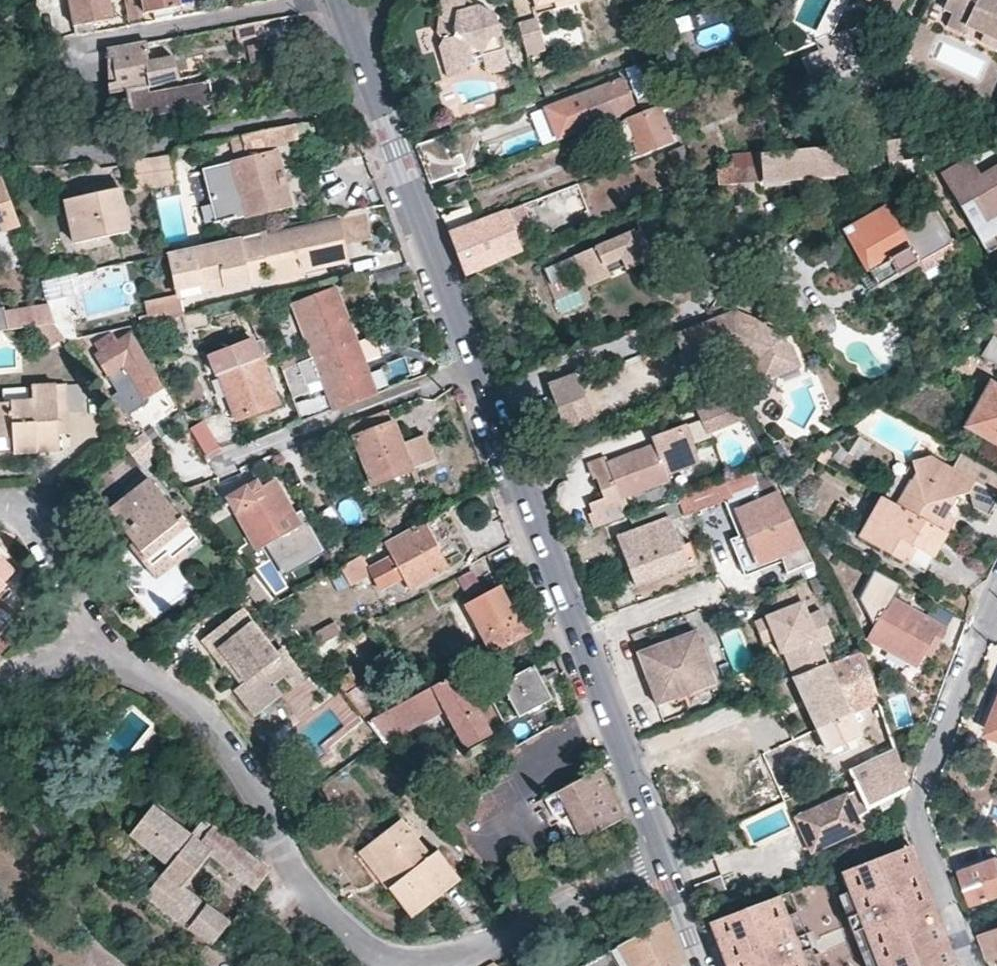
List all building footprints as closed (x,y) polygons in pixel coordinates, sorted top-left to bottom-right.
[(104,5),(103,0),(68,0),(73,27),(112,19),(110,3),(104,5)] [(127,18),(141,17),(139,0),(125,0),(127,18)] [(143,14),(179,8),(178,0),(141,0),(143,14)] [(465,10),(458,6),(461,0),(442,0),(437,30),(441,38),(436,45),(441,65),(458,59),(463,50),(475,46),(477,55),(481,67),(489,73),(506,68),(501,46),(494,42),(498,34),(493,14),(467,6),(465,10)] [(467,6),(466,0),(461,0),(458,6),(465,10),(467,6)] [(741,0),(730,0),(667,25),(672,38),(657,43),(666,68),(682,62),(688,79),(761,49),(741,0)] [(874,3),(894,12),(899,0),(875,0),(874,3)] [(940,9),(963,19),(960,24),(981,34),(979,40),(994,48),(996,42),(996,0),(944,0),(940,9)] [(543,30),(539,17),(516,24),(520,37),(543,30)] [(580,40),(580,27),(558,29),(559,41),(580,40)] [(145,42),(106,50),(106,61),(107,82),(107,95),(123,92),(146,87),(176,80),(173,59),(145,64),(144,57),(148,56),(145,42)] [(463,50),(458,59),(441,65),(444,77),(457,74),(471,57),(477,55),(475,46),(463,50)] [(634,109),(623,77),(578,95),(591,126),(634,109)] [(131,125),(130,122),(209,106),(209,109),(214,108),(209,79),(204,81),(204,84),(148,95),(146,87),(123,92),(125,103),(109,107),(112,128),(131,125)] [(614,124),(626,157),(671,140),(658,107),(614,124)] [(533,116),(542,142),(553,138),(544,112),(533,116)] [(407,124),(410,132),(418,129),(415,121),(412,123),(407,124)] [(297,135),(294,124),(231,136),(235,151),(285,141),(284,138),(297,135)] [(891,138),(892,153),(914,152),(912,135),(891,138)] [(741,183),(772,181),(847,173),(847,160),(852,159),(851,143),(779,151),(760,154),(760,167),(731,167),(722,168),(717,168),(716,183),(741,183)] [(177,163),(190,161),(187,144),(174,146),(177,163)] [(208,167),(220,218),(288,203),(277,152),(208,167)] [(731,162),(731,167),(760,167),(760,154),(731,156),(731,162)] [(169,157),(145,161),(150,185),(174,182),(169,157)] [(977,231),(996,219),(996,168),(983,176),(973,160),(944,176),(977,231)] [(145,161),(131,164),(136,188),(150,185),(145,161)] [(2,178),(0,179),(0,216),(14,212),(2,178)] [(97,186),(99,192),(72,198),(64,199),(69,224),(76,223),(80,242),(121,232),(117,214),(124,213),(117,182),(97,186)] [(533,211),(529,202),(506,211),(510,220),(533,211)] [(478,221),(472,205),(442,216),(448,232),(478,221)] [(954,246),(936,213),(901,230),(888,207),(850,228),(872,269),(881,284),(954,246)] [(506,211),(478,221),(448,232),(464,275),(522,250),(521,248),(510,220),(506,211)] [(121,232),(128,230),(124,213),(117,214),(121,232)] [(984,242),(996,235),(996,219),(977,231),(984,242)] [(246,264),(266,259),(267,260),(271,277),(272,281),(301,275),(300,270),(345,260),(337,222),(262,239),(261,233),(172,253),(169,254),(174,277),(198,271),(203,292),(212,291),(211,285),(223,282),(224,288),(232,286),(250,282),(246,264)] [(76,223),(69,224),(74,243),(80,242),(76,223)] [(648,258),(635,228),(578,251),(590,282),(613,273),(610,268),(607,258),(621,252),(625,262),(627,266),(648,258)] [(850,228),(834,236),(853,271),(861,274),(872,269),(850,228)] [(267,260),(266,259),(246,264),(250,282),(271,277),(267,260)] [(375,274),(380,289),(412,278),(407,265),(375,274)] [(872,269),(861,274),(869,290),(881,284),(872,269)] [(198,271),(174,277),(178,295),(180,298),(203,292),(198,271)] [(335,288),(300,301),(312,333),(304,335),(312,356),(355,341),(335,288)] [(180,298),(178,295),(144,303),(148,322),(170,318),(184,315),(180,298)] [(300,301),(293,304),(304,335),(312,333),(300,301)] [(3,312),(6,331),(46,325),(55,324),(48,305),(3,312)] [(738,308),(735,318),(726,314),(675,333),(689,372),(743,350),(752,353),(755,360),(780,370),(795,340),(772,330),(775,323),(738,308)] [(174,337),(187,334),(184,315),(170,318),(174,337)] [(46,325),(50,350),(74,348),(55,324),(46,325)] [(143,398),(160,388),(128,335),(116,343),(111,336),(97,345),(101,352),(97,355),(126,403),(141,394),(143,398)] [(355,342),(363,361),(379,355),(372,336),(355,342)] [(993,336),(983,354),(996,362),(996,338),(993,336)] [(84,338),(68,341),(74,348),(79,354),(87,348),(84,338)] [(236,420),(277,405),(260,359),(272,354),(266,338),(254,343),(253,340),(208,356),(215,375),(220,374),(236,420)] [(321,378),(328,375),(341,408),(375,394),(363,361),(355,342),(355,341),(312,356),(281,368),(291,398),(308,392),(300,371),(316,366),(321,378)] [(596,419),(578,372),(550,383),(568,430),(596,419)] [(328,375),(321,378),(334,410),(341,408),(328,375)] [(991,381),(965,428),(996,446),(996,384),(991,381)] [(12,437),(12,453),(59,451),(58,436),(57,412),(66,412),(64,384),(31,387),(31,400),(0,403),(0,437),(12,437)] [(732,384),(722,388),(727,400),(737,395),(732,384)] [(297,400),(300,415),(328,409),(324,394),(297,400)] [(688,453),(692,451),(690,445),(710,437),(708,432),(748,415),(737,395),(727,400),(694,413),(697,421),(678,428),(678,427),(654,436),(652,442),(653,447),(632,455),(630,451),(605,461),(603,456),(588,463),(586,468),(588,474),(594,476),(595,480),(596,482),(600,492),(602,497),(603,500),(596,502),(598,508),(599,509),(605,525),(628,516),(634,514),(627,495),(668,479),(666,474),(686,466),(684,462),(688,453)] [(393,408),(349,425),(353,437),(391,422),(397,420),(393,408)] [(66,412),(57,412),(58,436),(67,436),(66,412)] [(203,420),(189,428),(205,456),(219,448),(203,420)] [(391,422),(353,437),(370,484),(409,470),(429,463),(420,437),(409,441),(411,445),(407,447),(397,420),(391,422)] [(12,453),(12,437),(0,437),(0,454),(12,453)] [(692,451),(712,443),(710,437),(690,445),(692,451)] [(632,455),(653,447),(652,442),(630,451),(632,455)] [(912,481),(910,481),(897,504),(945,531),(955,515),(946,511),(938,507),(944,499),(955,494),(968,490),(974,478),(996,491),(996,490),(996,473),(960,452),(953,466),(929,454),(910,461),(914,477),(912,481)] [(788,502),(775,470),(757,477),(753,469),(713,484),(716,493),(720,504),(731,500),(758,563),(780,555),(782,561),(809,551),(788,502)] [(187,549),(199,540),(149,480),(107,513),(132,546),(137,542),(144,550),(135,556),(145,569),(165,553),(173,563),(187,553),(187,549)] [(211,492),(206,481),(191,487),(196,498),(211,492)] [(234,494),(231,505),(256,547),(263,543),(269,555),(297,539),(291,529),(297,525),(273,482),(249,495),(245,488),(234,494)] [(713,484),(684,495),(688,503),(692,513),(720,504),(716,493),(713,484)] [(955,494),(944,499),(938,507),(946,511),(955,494)] [(684,495),(673,499),(676,507),(680,517),(692,513),(688,503),(684,495)] [(931,556),(945,531),(897,504),(881,495),(858,536),(903,562),(912,546),(931,556)] [(634,514),(628,516),(630,521),(634,529),(617,537),(635,583),(686,565),(679,545),(669,521),(680,517),(676,507),(673,499),(634,514)] [(605,525),(599,509),(598,508),(595,509),(590,511),(597,529),(605,525)] [(411,529),(405,519),(363,542),(367,553),(384,544),(411,529)] [(449,568),(445,561),(425,523),(384,544),(390,554),(402,579),(408,590),(449,568)] [(689,541),(679,545),(686,565),(697,561),(689,541)] [(132,546),(129,548),(135,556),(144,550),(137,542),(132,546)] [(367,553),(363,542),(329,559),(334,570),(358,557),(367,553)] [(912,546),(903,562),(922,573),(931,556),(912,546)] [(782,561),(787,573),(813,561),(809,551),(782,561)] [(145,569),(153,579),(173,563),(165,553),(145,569)] [(402,579),(390,554),(365,567),(378,591),(402,579)] [(342,572),(349,584),(367,575),(358,557),(334,570),(337,575),(342,572)] [(4,583),(13,571),(0,558),(0,579),(4,583)] [(274,602),(293,593),(270,562),(253,574),(272,600),(274,602)] [(253,574),(243,582),(262,607),(272,600),(253,574)] [(509,597),(506,599),(499,587),(467,605),(473,617),(493,653),(529,633),(509,597)] [(889,598),(868,638),(914,663),(919,653),(925,642),(933,646),(943,629),(889,598)] [(807,616),(802,603),(789,609),(792,618),(798,620),(807,616)] [(239,677),(243,674),(247,680),(239,685),(260,711),(282,694),(274,684),(283,678),(287,683),(300,673),(281,649),(277,653),(242,609),(201,641),(222,666),(228,662),(239,677)] [(807,616),(798,620),(792,618),(789,609),(766,617),(779,652),(783,650),(793,676),(829,662),(821,644),(833,639),(820,611),(807,616)] [(767,657),(779,652),(766,617),(753,622),(767,657)] [(339,632),(334,622),(313,632),(319,642),(339,632)] [(717,678),(696,627),(639,649),(658,700),(717,678)] [(331,638),(310,650),(333,679),(346,672),(355,668),(331,638)] [(933,646),(925,642),(919,653),(927,658),(933,646)] [(858,732),(850,712),(861,707),(877,743),(868,747),(873,758),(896,747),(862,649),(829,662),(793,676),(796,685),(827,751),(857,737),(858,732)] [(499,684),(517,717),(550,701),(532,666),(499,684)] [(366,721),(379,714),(346,672),(333,679),(366,721)] [(380,740),(442,708),(465,750),(491,737),(457,672),(379,714),(366,721),(380,740)] [(300,673),(287,683),(283,678),(274,684),(282,694),(304,678),(300,673)] [(796,685),(793,676),(775,684),(778,692),(796,685)] [(254,716),(260,711),(239,685),(233,690),(254,716)] [(809,853),(861,830),(852,811),(867,804),(868,808),(907,790),(908,786),(896,747),(873,758),(849,770),(858,790),(845,796),(844,794),(792,818),(809,853)] [(624,818),(598,769),(530,805),(542,830),(555,823),(569,848),(624,818)] [(130,832),(168,862),(145,893),(189,927),(208,944),(212,946),(231,921),(188,886),(212,856),(255,889),(271,871),(240,847),(203,819),(190,835),(150,805),(130,832)] [(459,879),(435,850),(427,856),(399,820),(366,846),(394,882),(387,888),(409,917),(459,879)] [(909,843),(845,868),(861,914),(850,919),(854,932),(866,927),(875,953),(934,930),(932,926),(938,924),(931,906),(926,908),(910,864),(916,861),(909,843)] [(366,846),(358,851),(387,888),(394,882),(366,846)] [(973,903),(996,894),(996,857),(966,869),(972,883),(966,886),(973,903)] [(931,906),(916,861),(910,864),(926,908),(931,906)] [(861,914),(845,868),(833,873),(850,919),(861,914)] [(966,886),(972,883),(966,869),(961,871),(966,886)] [(695,885),(701,902),(725,892),(719,876),(695,885)] [(791,889),(780,893),(797,938),(809,934),(791,889)] [(801,950),(813,946),(809,934),(797,938),(780,893),(708,920),(726,965),(807,965),(801,950)] [(625,959),(629,965),(684,965),(665,918),(582,965),(612,965),(625,959)] [(854,932),(863,957),(875,953),(866,927),(854,932)] [(934,930),(940,949),(927,954),(932,965),(950,965),(953,965),(954,965),(940,928),(934,930)] [(990,957),(996,954),(996,928),(982,934),(990,957)] [(875,953),(880,965),(932,965),(927,954),(940,949),(934,930),(875,953)] [(813,946),(801,950),(807,965),(820,965),(813,946)] [(863,957),(867,965),(880,965),(875,953),(863,957)]
